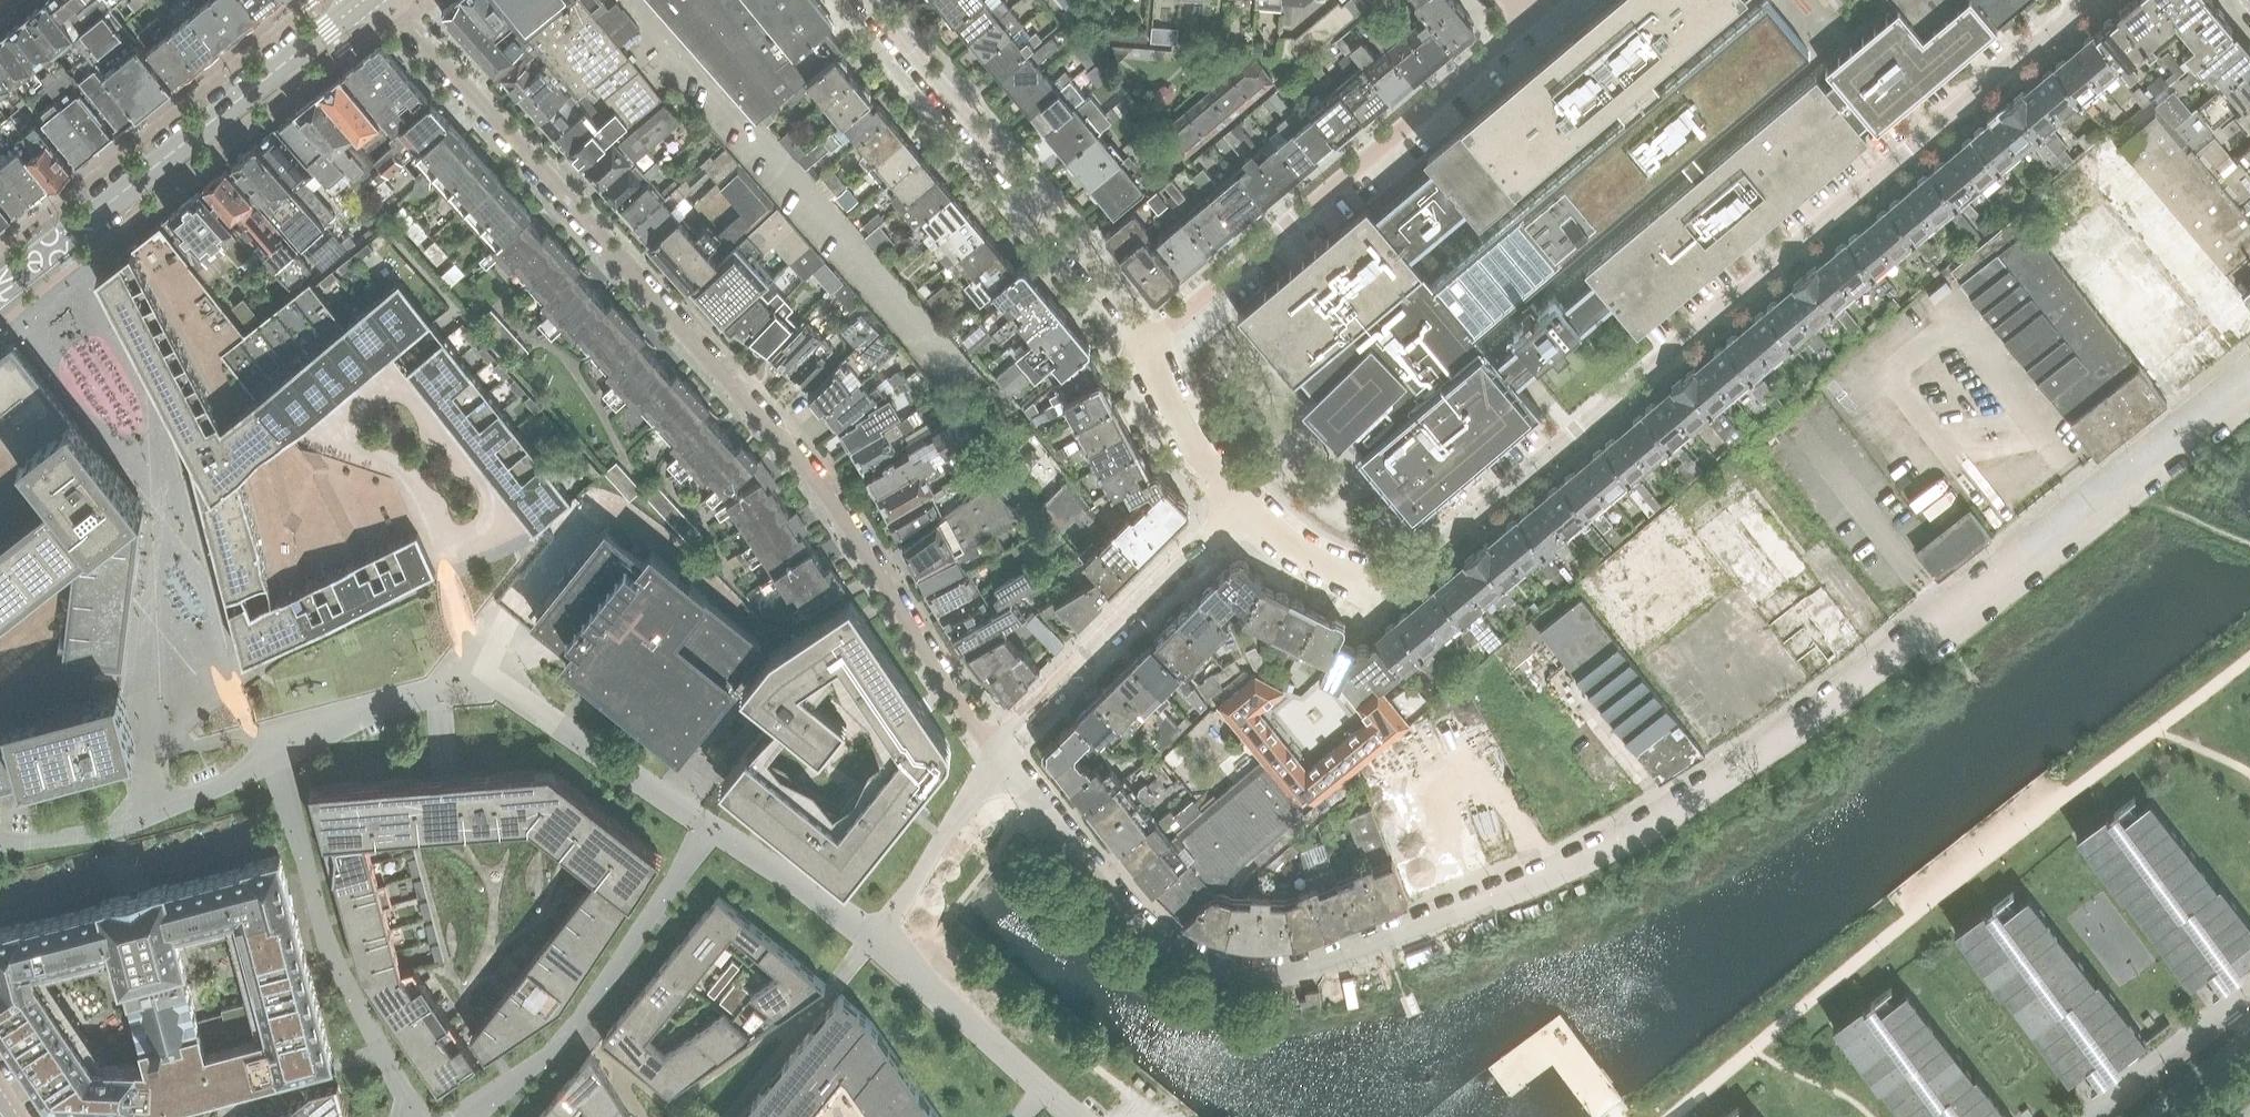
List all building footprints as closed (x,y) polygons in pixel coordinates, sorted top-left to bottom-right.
[(44,2),(59,19),(73,36),(85,25),(64,0),(47,0),(44,2)] [(89,0),(64,0),(85,25),(99,13),(89,0)] [(99,13),(111,2),(109,0),(89,0),(99,13)] [(199,63),(222,44),(191,9),(190,10),(181,0),(178,0),(169,7),(164,0),(153,0),(149,4),(158,16),(169,28),(199,63)] [(222,44),(241,29),(240,29),(242,27),(218,0),(183,0),(191,9),(222,44)] [(242,27),(263,10),(254,0),(218,0),(242,27)] [(263,10),(276,0),(254,0),(263,10)] [(441,12),(473,47),(479,54),(478,55),(483,60),(484,59),(493,70),(495,72),(514,56),(523,48),(529,42),(519,32),(503,47),(493,37),(461,0),(456,0),(441,12)] [(493,37),(512,22),(494,0),(461,0),(493,37)] [(525,34),(577,96),(594,81),(629,124),(661,97),(618,46),(639,28),(622,8),(620,9),(615,3),(607,9),(600,0),(496,0),(525,34)] [(654,7),(755,121),(760,117),(766,124),(774,117),(768,110),(786,96),(836,55),(842,50),(832,38),(825,30),(833,24),(831,22),(773,71),(714,0),(648,0),(654,7)] [(813,0),(714,0),(773,71),(831,22),(813,0)] [(951,0),(933,0),(941,9),(951,0)] [(941,9),(945,15),(945,18),(949,24),(953,24),(954,25),(955,24),(960,30),(996,0),(951,0),(941,9)] [(960,30),(967,40),(978,52),(1010,25),(1008,23),(1015,18),(1000,0),(996,0),(960,30)] [(1067,10),(1076,3),(1074,0),(1058,0),(1067,10)] [(1596,14),(1579,29),(1561,44),(1547,56),(1504,92),(1429,154),(1437,164),(1406,190),(1375,216),(1366,205),(1333,233),(1237,314),(1238,315),(1270,353),(1276,348),(1319,398),(1361,448),(1355,453),(1411,519),(1412,520),(1508,439),(1541,411),(1517,383),(1530,372),(1531,370),(1614,301),(1636,328),(1637,328),(1865,137),(1857,128),(1867,119),(1875,128),(1876,129),(1996,27),(1992,22),(1973,0),(1888,0),(1894,7),(1823,65),(1826,69),(1818,76),(1814,71),(1704,164),(1690,148),(1806,51),(1765,2),(1661,89),(1650,76),(1739,0),(1613,0),(1609,3),(1596,14)] [(1282,0),(1255,0),(1254,6),(1281,9),(1282,0)] [(1281,9),(1280,23),(1289,24),(1291,0),(1282,0),(1281,9)] [(1342,5),(1353,18),(1359,12),(1349,0),(1348,0),(1342,5)] [(1366,7),(1361,1),(1361,0),(1349,0),(1359,12),(1366,7)] [(1379,1),(1394,18),(1407,6),(1402,0),(1381,0),(1379,1)] [(1436,32),(1462,10),(1454,0),(1419,0),(1418,0),(1417,7),(1424,16),(1424,17),(1436,32)] [(2002,21),(2017,9),(2010,0),(1980,0),(1997,20),(1999,18),(2002,21)] [(2017,9),(2027,0),(2010,0),(2017,9)] [(2124,5),(2162,50),(2177,38),(2167,26),(2177,19),(2161,0),(2131,0),(2124,5)] [(2177,19),(2187,30),(2214,8),(2211,4),(2212,1),(2211,0),(2161,0),(2177,19)] [(1338,1),(1330,8),(1344,25),(1353,18),(1342,5),(1338,1)] [(44,2),(24,18),(52,52),(73,36),(59,19),(44,2)] [(2147,62),(2162,50),(2124,5),(2117,12),(2116,12),(2116,13),(2116,14),(2116,15),(2117,15),(2113,19),(2113,18),(2112,19),(2108,18),(2103,23),(2103,26),(2094,34),(2094,35),(2126,73),(2135,83),(2142,77),(2134,67),(2144,58),(2147,62)] [(89,52),(97,61),(140,111),(172,85),(107,8),(74,35),(89,52)] [(1321,16),(1335,32),(1344,25),(1330,8),(1321,16)] [(2214,8),(2187,30),(2191,35),(2197,42),(2188,50),(2190,53),(2178,63),(2169,51),(2162,57),(2173,70),(2164,77),(2167,81),(2195,59),(2195,60),(2233,30),(2223,18),(2223,15),(2218,9),(2215,8),(2214,8)] [(1462,10),(1436,32),(1451,49),(1473,31),(1473,23),(1462,10)] [(136,32),(142,28),(132,16),(127,21),(136,32)] [(147,45),(177,81),(199,63),(169,28),(158,16),(137,33),(147,45)] [(1321,16),(1313,23),(1327,40),(1335,32),(1321,16)] [(1451,49),(1436,32),(1424,17),(1415,24),(1411,19),(1399,29),(1403,33),(1430,64),(1441,55),(1444,55),(1451,49)] [(66,70),(52,52),(24,18),(5,34),(32,68),(44,59),(52,69),(40,79),(46,86),(66,70)] [(1010,25),(978,52),(997,74),(1042,38),(1035,30),(1026,38),(1018,29),(1021,26),(1015,18),(1008,23),(1010,25)] [(1304,30),(1318,47),(1327,40),(1313,23),(1304,30)] [(1370,33),(1383,49),(1410,81),(1421,72),(1424,72),(1430,67),(1430,64),(1403,33),(1392,42),(1379,26),(1370,33)] [(1117,39),(1117,29),(1085,27),(1081,30),(1087,37),(1117,39)] [(1164,42),(1165,27),(1152,27),(1151,41),(1164,42)] [(1409,84),(1410,81),(1383,49),(1376,55),(1361,39),(1352,28),(1335,43),(1344,53),(1340,57),(1348,66),(1360,56),(1367,65),(1393,96),(1401,89),(1404,89),(1409,84)] [(1146,41),(1147,30),(1117,29),(1117,39),(1146,41)] [(1304,30),(1296,37),(1293,59),(1302,60),(1318,47),(1304,30)] [(32,68),(5,34),(0,38),(0,68),(13,84),(23,75),(33,87),(41,80),(32,68)] [(1039,46),(1000,78),(999,78),(1019,101),(1052,74),(1038,57),(1057,41),(1052,35),(1039,46)] [(1276,57),(1282,58),(1285,36),(1279,35),(1276,57)] [(2074,52),(2101,83),(2112,73),(2118,80),(2126,73),(2094,35),(2093,36),(2089,36),(2083,41),(2083,44),(2074,52)] [(2150,99),(2173,127),(2192,111),(2178,94),(2189,91),(2200,82),(2211,95),(2249,62),(2249,46),(2246,46),(2237,35),(2196,67),(2192,63),(2150,99)] [(1282,58),(1293,59),(1296,37),(1285,36),(1282,58)] [(1094,45),(1090,48),(1109,70),(1134,47),(1102,44),(1097,49),(1094,45)] [(1240,53),(1251,54),(1252,45),(1240,45),(1240,53)] [(1252,54),(1262,55),(1263,46),(1253,45),(1252,54)] [(407,117),(418,107),(427,100),(384,48),(376,48),(361,60),(391,100),(407,117)] [(497,77),(513,95),(541,70),(531,59),(538,53),(533,48),(521,58),(520,56),(497,77)] [(137,114),(140,111),(97,61),(89,52),(66,71),(85,94),(87,92),(118,129),(137,114)] [(2055,68),(2054,69),(2085,107),(2092,102),(2106,90),(2101,83),(2074,52),(2065,60),(2061,60),(2055,65),(2055,68)] [(823,101),(853,77),(846,68),(847,64),(841,57),(837,57),(836,55),(786,96),(793,104),(812,88),(823,101)] [(379,110),(391,100),(361,60),(342,75),(341,77),(373,116),(379,110)] [(1274,80),(1261,65),(1240,61),(1161,128),(1185,156),(1274,80)] [(2190,148),(2249,98),(2249,62),(2211,95),(2212,95),(2193,111),(2192,111),(2173,127),(2190,148)] [(1108,76),(1097,63),(1087,72),(1098,85),(1108,76)] [(547,64),(541,70),(513,95),(525,109),(559,78),(547,64)] [(1330,79),(1318,64),(1312,69),(1323,84),(1330,79)] [(1374,111),(1393,96),(1367,65),(1338,89),(1364,120),(1365,119),(1368,119),(1374,114),(1374,111)] [(5,90),(14,102),(22,96),(13,84),(0,68),(0,94),(5,90)] [(2042,78),(2033,85),(2060,118),(2074,106),(2079,113),(2085,107),(2054,69),(2053,68),(2051,70),(2048,69),(2042,74),(2042,78)] [(55,97),(54,97),(95,149),(114,133),(83,96),(85,94),(66,71),(47,87),(55,97)] [(1054,77),(1052,74),(1019,101),(1038,124),(1071,96),(1068,92),(1074,87),(1061,71),(1054,77)] [(2160,74),(2146,86),(2153,95),(2167,83),(2160,74)] [(318,94),(317,96),(352,135),(357,141),(380,123),(373,116),(341,77),(318,94)] [(823,101),(841,123),(871,98),(869,95),(870,91),(865,86),(861,85),(853,77),(823,101)] [(525,109),(539,124),(567,100),(557,88),(563,83),(559,78),(525,109)] [(2022,91),(2011,101),(2065,165),(2072,159),(2047,128),(2060,118),(2033,85),(2023,93),(2022,91)] [(2141,105),(2149,98),(2139,85),(2130,92),(2141,105)] [(1347,134),(1364,120),(1338,89),(1321,103),(1317,97),(1305,107),(1336,143),(1338,142),(1341,142),(1346,137),(1347,134)] [(1328,153),(1334,148),(1334,145),(1336,143),(1305,107),(1298,114),(1294,110),(1293,111),(1275,91),(1261,103),(1268,111),(1275,105),(1286,117),(1285,119),(1318,159),(1325,153),(1328,153)] [(574,94),(567,100),(539,124),(552,139),(554,137),(591,104),(581,93),(577,97),(574,94)] [(341,145),(352,135),(317,96),(297,112),(332,152),(345,167),(352,175),(364,165),(352,152),(349,154),(341,145)] [(1071,96),(1038,124),(1042,129),(1042,134),(1046,139),(1051,139),(1056,146),(1089,118),(1071,96)] [(1131,105),(1124,96),(1103,113),(1111,122),(1131,105)] [(76,163),(95,149),(54,97),(35,113),(76,163)] [(871,98),(841,123),(821,139),(830,150),(850,134),(857,142),(886,116),(871,98)] [(2190,148),(2213,175),(2233,158),(2220,143),(2240,126),(2237,122),(2242,117),(2248,124),(2249,123),(2249,98),(2190,148)] [(2108,134),(2249,304),(2249,283),(2241,290),(2226,271),(2247,254),(2249,258),(2249,219),(2233,198),(2213,175),(2190,148),(2173,127),(2150,99),(2108,134)] [(380,123),(357,141),(365,150),(407,117),(391,100),(379,110),(373,116),(380,123)] [(2011,101),(1999,110),(2001,112),(1993,119),(2020,151),(2031,142),(2045,158),(2048,155),(2060,169),(2065,165),(2011,101)] [(430,102),(429,103),(422,109),(409,119),(397,130),(415,150),(418,147),(448,122),(430,102)] [(2098,109),(2092,102),(2085,107),(2091,114),(2092,113),(2098,109)] [(581,169),(600,191),(629,166),(628,165),(679,121),(665,103),(619,143),(627,151),(623,154),(612,141),(581,169)] [(51,185),(73,167),(22,104),(0,122),(0,123),(51,185)] [(554,137),(566,152),(593,129),(604,119),(591,104),(554,137)] [(604,119),(593,129),(566,152),(579,167),(605,143),(626,125),(615,110),(604,119)] [(345,167),(332,152),(297,112),(297,111),(296,112),(278,126),(308,161),(315,154),(334,177),(345,167)] [(903,135),(886,116),(857,142),(867,153),(860,159),(866,167),(903,135)] [(1108,141),(1089,118),(1056,146),(1067,158),(1066,163),(1071,168),(1075,168),(1108,141)] [(1311,165),(1318,159),(1285,119),(1277,126),(1280,129),(1269,139),(1299,175),(1301,173),(1304,173),(1310,168),(1311,165)] [(1971,137),(1972,138),(2004,176),(2011,170),(2006,163),(2020,151),(1993,119),(1983,127),(1979,127),(1973,132),(1973,135),(1971,137)] [(436,167),(446,178),(476,152),(448,122),(418,147),(429,159),(413,173),(413,180),(417,185),(424,184),(428,180),(429,173),(436,167)] [(32,200),(32,199),(33,200),(51,185),(0,123),(0,159),(0,160),(2,158),(5,162),(2,163),(32,200)] [(1298,176),(1299,175),(1269,139),(1261,146),(1265,150),(1262,153),(1236,123),(1223,136),(1237,152),(1250,151),(1256,158),(1282,189),(1289,184),(1291,184),(1297,179),(1298,176)] [(1144,128),(1122,146),(1128,154),(1151,135),(1144,128)] [(297,174),(306,166),(274,129),(253,147),(309,208),(315,203),(320,198),(297,174)] [(798,160),(806,152),(788,131),(779,139),(798,160)] [(2076,138),(2085,149),(2093,143),(2084,132),(2076,138)] [(352,175),(361,184),(380,166),(365,150),(357,141),(352,135),(341,145),(349,154),(352,152),(364,165),(352,175)] [(883,187),(890,181),(919,155),(903,135),(866,167),(883,187)] [(1961,147),(1953,154),(1979,185),(1990,176),(1995,183),(2004,176),(1972,138),(1971,139),(1967,138),(1962,143),(1961,147)] [(830,150),(821,139),(798,160),(807,170),(830,150)] [(1127,163),(1108,141),(1075,168),(1089,185),(1089,190),(1091,193),(1127,163)] [(2233,198),(2249,184),(2249,144),(2237,155),(2240,159),(2237,162),(2233,158),(2213,175),(2233,198)] [(309,208),(253,147),(231,164),(302,244),(317,231),(332,249),(340,242),(321,220),(309,208)] [(391,147),(376,160),(389,175),(404,162),(394,150),(391,147)] [(633,227),(648,244),(678,218),(677,218),(681,213),(692,203),(685,195),(708,174),(717,183),(737,163),(724,149),(714,159),(710,154),(699,164),(701,167),(687,179),(681,184),(680,183),(633,227)] [(1274,196),(1282,189),(1256,158),(1250,151),(1242,159),(1248,165),(1237,174),(1263,205),(1265,204),(1268,204),(1273,199),(1274,196)] [(459,193),(489,167),(476,152),(446,178),(459,193)] [(600,191),(616,209),(649,179),(650,180),(673,160),(667,154),(645,172),(638,164),(632,169),(629,166),(600,191)] [(1965,196),(1979,185),(1953,154),(1943,162),(1939,162),(1934,167),(1933,170),(1931,172),(1963,210),(1972,220),(1980,214),(1965,196)] [(935,174),(919,155),(890,181),(899,192),(892,197),(899,205),(935,174)] [(1184,169),(1206,192),(1216,183),(1202,168),(1199,171),(1190,162),(1184,169)] [(12,216),(31,201),(31,200),(32,200),(2,163),(0,165),(0,200),(12,216)] [(1127,163),(1091,193),(1094,196),(1098,196),(1112,213),(1146,186),(1127,163)] [(741,211),(717,233),(724,241),(729,247),(776,206),(739,164),(717,184),(741,211)] [(380,166),(361,184),(369,192),(383,179),(387,176),(380,166)] [(459,193),(473,208),(503,182),(489,167),(459,193)] [(831,198),(845,186),(828,167),(815,180),(831,198)] [(214,200),(220,207),(230,219),(236,226),(235,226),(289,288),(311,270),(295,251),(297,249),(254,198),(252,199),(227,170),(204,189),(214,200)] [(935,174),(899,205),(908,216),(914,224),(921,218),(951,193),(947,189),(935,174)] [(1261,206),(1263,205),(1237,174),(1208,198),(1234,229),(1252,214),(1255,214),(1261,209),(1261,206)] [(1907,192),(1934,224),(1945,214),(1951,221),(1960,214),(1928,175),(1926,176),(1923,176),(1917,181),(1916,184),(1907,192)] [(616,209),(633,227),(680,183),(676,178),(661,192),(650,180),(649,179),(616,209)] [(393,190),(383,179),(369,192),(379,203),(393,190)] [(1185,197),(1171,180),(1164,185),(1178,202),(1185,197)] [(517,197),(503,182),(473,208),(487,223),(517,197)] [(704,204),(720,189),(714,183),(698,198),(704,204)] [(2233,198),(2249,219),(2249,184),(2233,198)] [(857,200),(847,187),(836,196),(846,209),(857,200)] [(2013,196),(2020,205),(2031,196),(2024,187),(2013,196)] [(205,263),(222,250),(234,266),(249,254),(200,192),(193,198),(191,196),(182,204),(183,205),(169,216),(169,217),(160,223),(196,269),(205,262),(205,263)] [(1166,205),(1155,192),(1146,200),(1158,213),(1166,205)] [(1889,208),(1887,209),(1919,247),(1928,257),(1934,252),(1920,235),(1934,224),(1907,192),(1898,200),(1895,200),(1889,205),(1889,208)] [(924,235),(931,243),(967,212),(951,193),(921,218),(930,230),(924,235)] [(487,223),(501,238),(526,216),(530,212),(517,197),(487,223)] [(1181,221),(1207,252),(1225,237),(1228,237),(1234,232),(1234,229),(1208,198),(1181,221)] [(12,216),(0,200),(0,226),(12,216)] [(405,229),(414,219),(402,205),(392,215),(405,229)] [(687,288),(703,307),(756,259),(755,258),(793,225),(777,207),(721,256),(718,260),(718,261),(687,288)] [(1919,248),(1919,247),(1887,209),(1885,211),(1882,210),(1876,215),(1876,218),(1867,226),(1893,258),(1905,247),(1911,254),(1919,248)] [(1146,234),(1145,233),(1146,232),(1146,225),(1133,211),(1106,234),(1105,239),(1119,256),(1146,234)] [(953,257),(983,232),(967,212),(931,243),(941,256),(948,250),(953,257)] [(869,232),(883,220),(877,213),(863,225),(869,232)] [(1987,237),(2132,423),(2163,399),(2043,247),(2016,213),(1987,237)] [(1960,214),(1953,221),(1972,244),(1979,237),(1960,214)] [(723,491),(758,461),(741,442),(736,447),(727,437),(714,422),(705,412),(709,408),(676,372),(671,376),(662,366),(649,351),(640,341),(645,337),(611,301),(607,305),(598,295),(585,280),(576,270),(580,266),(547,230),(542,234),(533,224),(526,216),(501,238),(492,246),(481,256),(488,263),(498,254),(509,265),(513,261),(545,296),(541,300),(550,310),(540,320),(553,334),(563,324),(574,336),(578,332),(610,366),(605,370),(616,382),(604,393),(616,407),(628,396),(638,406),(643,402),(675,437),(670,441),(680,453),(668,464),(681,478),(693,467),(702,477),(707,474),(717,485),(705,495),(711,502),(723,491)] [(678,218),(648,244),(646,246),(666,269),(713,228),(708,222),(693,235),(678,218)] [(427,233),(414,219),(405,229),(417,242),(427,233)] [(883,220),(869,232),(885,250),(899,238),(888,227),(883,220)] [(1207,252),(1181,221),(1154,244),(1163,254),(1181,276),(1207,255),(1207,252)] [(1983,234),(1988,230),(1982,222),(1977,226),(1983,234)] [(294,442),(288,435),(256,394),(273,379),(291,365),(309,351),(327,337),(345,323),(310,280),(245,330),(196,269),(160,223),(109,263),(188,446),(244,659),(302,633),(284,593),(306,583),(328,573),(350,563),(355,561),(296,447),(294,442)] [(773,244),(788,262),(809,244),(793,226),(773,244)] [(1847,243),(1879,281),(1884,276),(1885,275),(1879,269),(1893,258),(1867,226),(1857,234),(1854,234),(1848,239),(1848,242),(1847,243)] [(713,228),(666,269),(685,290),(687,288),(718,261),(718,260),(716,261),(709,254),(724,241),(717,233),(713,228)] [(953,257),(969,276),(999,251),(983,232),(953,257)] [(1154,244),(1146,234),(1119,256),(1136,276),(1163,254),(1154,244)] [(2093,452),(2132,423),(1987,237),(1949,269),(2093,452)] [(434,240),(424,250),(437,263),(447,254),(434,240)] [(1826,259),(1851,289),(1863,280),(1870,288),(1879,281),(1847,243),(1846,242),(1844,244),(1841,244),(1835,249),(1835,252),(1826,259)] [(373,249),(368,243),(355,253),(361,259),(373,249)] [(824,261),(809,244),(788,262),(804,279),(824,261)] [(895,262),(901,269),(916,257),(910,250),(895,262)] [(991,290),(992,290),(1015,270),(999,251),(969,276),(985,296),(991,290)] [(921,252),(916,257),(901,269),(907,276),(927,259),(921,252)] [(1159,295),(1181,276),(1163,254),(1136,276),(1151,294),(1159,295)] [(355,263),(350,257),(338,266),(343,273),(355,263)] [(1928,258),(1923,263),(1927,268),(1933,264),(1928,258)] [(756,259),(703,307),(720,325),(721,324),(720,323),(752,295),(771,276),(756,259)] [(1804,275),(1836,314),(1844,307),(1838,300),(1851,289),(1826,259),(1816,267),(1815,266),(1804,275)] [(825,261),(812,272),(830,293),(843,282),(825,261)] [(450,285),(464,272),(454,262),(441,275),(450,285)] [(1934,265),(1929,269),(1934,274),(1938,270),(1934,265)] [(1015,271),(1015,270),(992,290),(999,299),(984,311),(994,324),(1039,285),(1025,268),(1024,268),(1023,267),(1022,267),(1021,267),(1020,267),(1019,267),(1018,268),(1015,271)] [(337,277),(332,270),(320,280),(324,286),(337,277)] [(1784,294),(1810,324),(1822,314),(1828,321),(1836,314),(1804,275),(1792,285),(1794,286),(1784,294)] [(1895,289),(1884,276),(1879,281),(1878,282),(1889,295),(1895,289)] [(431,321),(399,280),(381,294),(413,336),(431,321)] [(859,302),(843,284),(834,292),(850,310),(859,302)] [(927,299),(934,307),(950,293),(944,285),(927,299)] [(1019,323),(1026,330),(1056,305),(1039,285),(994,324),(1004,336),(1019,323)] [(752,296),(752,295),(720,323),(721,324),(730,332),(743,341),(784,297),(777,290),(768,300),(758,290),(752,296)] [(957,302),(950,293),(934,307),(940,315),(957,302)] [(248,322),(260,313),(245,294),(234,302),(248,322)] [(395,350),(413,336),(381,294),(363,309),(395,350)] [(1810,324),(1784,294),(1776,302),(1772,301),(1766,306),(1766,309),(1765,311),(1796,348),(1803,342),(1797,335),(1810,324)] [(743,341),(764,358),(795,328),(803,320),(802,319),(796,325),(785,315),(794,306),(784,297),(743,341)] [(1886,304),(1892,310),(1899,305),(1893,298),(1886,304)] [(832,366),(805,392),(821,411),(858,381),(857,381),(860,377),(897,346),(861,304),(836,325),(853,345),(832,366)] [(1017,352),(1026,365),(1072,325),(1056,305),(1026,330),(1034,339),(1017,352)] [(529,350),(491,308),(479,320),(517,362),(529,350)] [(377,364),(395,350),(363,309),(345,323),(377,364)] [(1744,328),(1769,358),(1781,349),(1787,356),(1796,348),(1765,311),(1763,312),(1760,312),(1754,317),(1753,320),(1744,328)] [(1870,330),(1878,323),(1874,319),(1867,326),(1870,330)] [(764,358),(786,374),(821,338),(803,320),(795,328),(764,358)] [(963,338),(969,345),(994,325),(989,320),(984,324),(982,322),(963,338)] [(359,378),(377,364),(345,323),(327,337),(359,378)] [(998,331),(994,325),(969,345),(976,353),(994,338),(992,336),(998,331)] [(1089,345),(1088,344),(1072,325),(1026,365),(1035,375),(1053,362),(1061,372),(1088,350),(1089,349),(1089,348),(1089,347),(1089,346),(1089,345)] [(479,340),(468,328),(462,333),(473,345),(479,340)] [(1732,335),(1726,340),(1726,344),(1724,345),(1766,394),(1772,389),(1762,377),(1762,376),(1757,369),(1769,358),(1744,328),(1735,336),(1732,335)] [(342,392),(359,378),(327,337),(309,351),(342,392)] [(406,367),(421,385),(458,356),(444,338),(406,367)] [(821,338),(786,374),(787,374),(803,389),(829,363),(825,356),(832,349),(821,338)] [(115,749),(143,515),(7,343),(0,348),(0,780),(115,749)] [(494,356),(484,345),(478,350),(488,361),(494,356)] [(1713,354),(1705,361),(1730,392),(1740,383),(1746,390),(1749,387),(1760,400),(1766,394),(1724,345),(1722,346),(1719,346),(1713,351),(1713,354)] [(324,406),(342,392),(309,351),(291,365),(324,406)] [(421,385),(435,403),(472,373),(458,356),(421,385)] [(1087,357),(1086,357),(1058,380),(1063,391),(1050,396),(1053,403),(1100,379),(1089,358),(1088,357),(1087,357)] [(510,373),(499,361),(493,367),(504,378),(510,373)] [(1694,370),(1693,368),(1683,377),(1736,442),(1743,436),(1716,403),(1730,392),(1705,361),(1694,370)] [(1001,386),(1019,372),(1013,364),(996,378),(1001,386)] [(306,421),(324,406),(291,365),(273,379),(306,421)] [(858,381),(821,411),(836,430),(875,399),(890,387),(905,377),(899,370),(869,391),(863,384),(861,385),(858,381)] [(1019,372),(1001,386),(1007,393),(1025,380),(1019,372)] [(435,403),(449,421),(487,391),(472,373),(435,403)] [(1683,377),(1671,387),(1672,389),(1663,396),(1688,426),(1700,416),(1706,423),(1708,422),(1729,448),(1736,442),(1683,377)] [(525,390),(514,378),(509,383),(520,395),(525,390)] [(288,435),(306,421),(273,379),(256,394),(288,435)] [(1069,407),(1076,420),(1112,401),(1100,379),(1053,403),(1054,405),(1038,412),(1034,402),(1027,408),(1036,424),(1069,407)] [(449,421),(463,439),(501,409),(487,391),(449,421)] [(1768,400),(1775,408),(1782,403),(1775,394),(1768,400)] [(540,406),(530,395),(524,400),(535,412),(540,406)] [(851,422),(836,431),(849,452),(882,431),(878,426),(879,425),(879,426),(896,416),(900,413),(889,395),(885,398),(869,407),(870,411),(857,419),(858,421),(852,425),(851,422)] [(1642,414),(1643,414),(1674,451),(1673,451),(1674,452),(1682,462),(1673,469),(1685,483),(1696,474),(1686,463),(1692,458),(1675,437),(1688,426),(1663,396),(1654,404),(1651,404),(1645,409),(1645,412),(1642,414)] [(1076,420),(1088,443),(1124,424),(1112,401),(1076,420)] [(463,439),(477,457),(515,427),(501,409),(463,439)] [(882,431),(849,452),(861,472),(896,451),(889,440),(922,421),(916,411),(884,430),(882,431)] [(556,423),(545,412),(539,417),(550,429),(556,423)] [(962,413),(933,431),(947,455),(977,437),(962,413)] [(1633,420),(1632,423),(1623,432),(1648,462),(1660,452),(1665,459),(1674,452),(1673,451),(1674,451),(1643,414),(1642,416),(1639,415),(1633,420)] [(1093,453),(1099,465),(1136,446),(1124,424),(1088,443),(1078,448),(1074,441),(1055,450),(1064,467),(1093,453)] [(477,457),(491,475),(529,445),(515,427),(477,457)] [(571,441),(560,428),(555,433),(566,445),(571,441)] [(1603,449),(1634,485),(1640,480),(1641,479),(1636,472),(1648,462),(1623,432),(1614,439),(1611,439),(1605,444),(1604,447),(1603,449)] [(862,473),(874,497),(934,462),(929,453),(941,446),(934,435),(908,450),(906,446),(896,452),(896,451),(861,472),(862,473)] [(491,475),(506,493),(543,463),(529,445),(491,475)] [(586,457),(575,445),(570,451),(580,462),(586,457)] [(980,445),(968,451),(973,460),(985,453),(980,445)] [(1136,446),(1099,465),(1112,488),(1122,483),(1148,469),(1136,446)] [(1582,466),(1607,495),(1620,485),(1626,492),(1628,491),(1634,485),(1603,449),(1601,450),(1598,450),(1592,455),(1592,458),(1582,466)] [(600,472),(590,461),(584,467),(594,477),(600,472)] [(642,489),(616,461),(604,472),(629,500),(642,489)] [(874,497),(886,519),(933,491),(926,481),(938,473),(933,465),(935,464),(934,462),(874,497)] [(997,474),(988,462),(982,468),(990,479),(997,474)] [(506,493),(520,511),(557,481),(543,463),(506,493)] [(1562,483),(1592,518),(1599,512),(1594,506),(1607,495),(1582,466),(1573,473),(1570,473),(1564,478),(1564,481),(1562,483)] [(1148,469),(1122,483),(1131,497),(1138,493),(1147,489),(1153,495),(1155,496),(1167,485),(1163,481),(1159,474),(1158,473),(1157,472),(1155,472),(1154,472),(1151,474),(1148,469)] [(773,479),(770,474),(761,480),(725,503),(735,517),(744,531),(752,543),(726,560),(731,568),(746,557),(752,566),(762,559),(771,572),(772,573),(773,572),(782,585),(787,593),(792,589),(802,603),(791,611),(794,614),(796,618),(797,617),(807,611),(807,610),(844,585),(830,564),(822,552),(817,556),(803,534),(802,532),(799,529),(804,526),(798,516),(793,520),(792,519),(790,515),(771,487),(768,483),(773,479)] [(1072,520),(1096,545),(1112,530),(1089,506),(1068,478),(1035,512),(1057,535),(1072,520)] [(1660,505),(1640,480),(1634,485),(1654,510),(1660,505)] [(572,499),(557,481),(520,511),(534,529),(538,526),(572,499)] [(990,483),(937,519),(954,553),(975,543),(1035,512),(1026,497),(1011,508),(990,483)] [(1153,495),(1132,516),(1158,542),(1185,514),(1187,513),(1187,512),(1186,511),(1186,507),(1187,506),(1187,505),(1187,504),(1186,504),(1185,503),(1167,485),(1155,496),(1153,495)] [(1634,485),(1628,491),(1648,515),(1654,510),(1634,485)] [(703,535),(659,486),(646,497),(690,546),(703,535)] [(1547,495),(1538,503),(1561,531),(1574,521),(1580,527),(1587,521),(1558,486),(1557,487),(1553,487),(1547,492),(1547,495)] [(1800,682),(1859,640),(1751,488),(1693,529),(1676,506),(1574,578),(1630,657),(1735,583),(1775,641),(1772,643),(1800,682)] [(933,492),(933,491),(886,519),(899,545),(940,515),(929,494),(933,492)] [(1095,505),(1105,499),(1103,495),(1093,500),(1095,505)] [(1516,520),(1547,555),(1548,557),(1549,557),(1556,551),(1549,540),(1561,531),(1538,503),(1529,511),(1525,510),(1520,515),(1519,519),(1518,520),(1517,519),(1516,520)] [(1937,577),(1989,536),(1969,510),(1916,551),(1937,577)] [(1112,530),(1140,559),(1158,542),(1132,516),(1128,514),(1112,530)] [(899,546),(915,575),(954,553),(937,519),(899,546)] [(1497,536),(1522,565),(1533,556),(1538,562),(1547,555),(1516,520),(1515,521),(1512,520),(1506,525),(1506,528),(1497,536)] [(1610,548),(1590,524),(1584,529),(1604,553),(1610,548)] [(626,546),(632,538),(622,530),(616,538),(626,546)] [(1124,575),(1140,559),(1112,530),(1096,545),(1124,575)] [(644,561),(610,534),(606,531),(536,617),(574,648),(566,658),(568,660),(569,660),(584,672),(584,673),(587,675),(603,687),(602,688),(605,690),(605,689),(621,702),(621,703),(623,705),(624,704),(640,717),(639,718),(642,720),(642,719),(658,732),(657,732),(660,734),(661,734),(676,747),(678,749),(681,747),(680,746),(695,728),(696,728),(698,726),(697,725),(712,706),(713,707),(715,704),(714,704),(729,685),(730,686),(732,683),(730,681),(760,643),(704,598),(705,595),(652,552),(644,561)] [(395,543),(413,582),(435,572),(417,533),(397,542),(395,543)] [(1486,542),(1475,551),(1507,588),(1514,582),(1509,576),(1522,565),(1497,536),(1488,544),(1486,542)] [(1059,547),(1069,558),(1076,552),(1066,541),(1059,547)] [(390,592),(413,582),(395,543),(372,553),(390,592)] [(915,575),(925,593),(964,572),(959,563),(979,552),(975,543),(954,553),(915,575)] [(1110,589),(1112,587),(1124,575),(1096,545),(1080,561),(1094,576),(1108,590),(1109,588),(1110,589)] [(1457,570),(1481,599),(1493,589),(1498,595),(1507,588),(1475,551),(1464,561),(1465,563),(1457,570)] [(368,603),(390,592),(372,553),(355,561),(350,563),(368,603)] [(1549,557),(1548,557),(1542,563),(1541,567),(1549,576),(1558,569),(1549,557)] [(1216,578),(1214,580),(1235,600),(1247,613),(1263,582),(1263,581),(1243,560),(1242,560),(1235,560),(1216,578)] [(346,613),(368,603),(350,563),(328,573),(346,613)] [(975,567),(969,571),(972,576),(977,572),(975,567)] [(979,590),(937,614),(940,619),(949,634),(951,633),(991,609),(1008,599),(1012,597),(1034,584),(1024,568),(994,585),(999,594),(986,601),(979,590)] [(1564,576),(1558,569),(1549,576),(1555,584),(1564,576)] [(925,593),(937,614),(979,590),(967,570),(964,572),(925,593)] [(1435,588),(1436,589),(1465,623),(1472,617),(1467,611),(1481,599),(1457,570),(1447,578),(1444,578),(1438,583),(1437,586),(1435,588)] [(324,623),(346,613),(328,573),(306,583),(324,623)] [(1108,590),(1094,576),(1055,599),(1059,608),(1061,612),(1065,610),(1078,623),(1102,599),(1102,595),(1108,590)] [(1222,613),(1235,600),(1214,580),(1202,592),(1222,613)] [(1263,582),(1247,613),(1242,623),(1270,637),(1292,597),(1263,582)] [(302,633),(324,623),(306,583),(284,593),(302,633)] [(1467,625),(1465,623),(1436,589),(1435,590),(1432,589),(1426,594),(1425,598),(1416,605),(1442,635),(1453,626),(1458,632),(1467,625)] [(1206,649),(1230,626),(1198,595),(1175,618),(1206,649)] [(846,883),(948,756),(949,755),(949,753),(950,751),(950,750),(950,748),(950,746),(950,744),(949,743),(948,741),(850,597),(845,600),(772,650),(745,684),(746,684),(743,688),(765,706),(764,707),(774,714),(720,781),(846,883)] [(1317,609),(1292,597),(1270,637),(1297,651),(1319,610),(1318,610),(1319,609),(1317,609)] [(1545,642),(1657,782),(1703,753),(1579,598),(1539,630),(1537,632),(1545,642)] [(951,633),(965,653),(1006,630),(1022,618),(1008,599),(991,609),(951,633)] [(1044,617),(1059,608),(1055,599),(1039,609),(1044,617)] [(1534,611),(1539,607),(1534,601),(1529,606),(1534,611)] [(1398,621),(1396,622),(1427,658),(1431,653),(1435,652),(1429,646),(1442,635),(1416,605),(1407,613),(1404,613),(1398,618),(1398,621)] [(1297,651),(1323,663),(1326,665),(1339,638),(1344,628),(1344,627),(1345,626),(1343,622),(1319,610),(1297,651)] [(1064,644),(1060,641),(1034,614),(1025,623),(1055,653),(1064,644)] [(1154,640),(1185,671),(1206,649),(1175,618),(1154,640)] [(1375,641),(1396,665),(1400,669),(1413,660),(1418,666),(1420,664),(1427,658),(1396,622),(1394,624),(1391,624),(1385,629),(1385,632),(1375,640),(1376,641),(1375,641)] [(965,653),(1004,702),(1005,703),(1039,669),(1036,665),(1024,650),(1019,653),(1003,632),(1007,631),(1006,630),(965,653)] [(1339,684),(1345,670),(1357,647),(1349,643),(1339,638),(1326,665),(1323,663),(1321,667),(1330,671),(1326,681),(1331,683),(1336,686),(1337,683),(1339,684)] [(1364,670),(1374,683),(1396,665),(1375,641),(1368,647),(1367,646),(1366,645),(1365,645),(1363,644),(1362,644),(1360,645),(1358,645),(1357,647),(1345,670),(1353,679),(1364,670)] [(1151,643),(1131,662),(1161,693),(1177,677),(1181,680),(1181,687),(1188,694),(1192,690),(1182,675),(1151,643)] [(1487,697),(1527,665),(1511,646),(1471,678),(1487,697)] [(1260,671),(1269,653),(1263,650),(1257,652),(1255,647),(1246,652),(1253,668),(1260,671)] [(1453,678),(1433,653),(1427,658),(1420,664),(1441,689),(1453,678)] [(1234,672),(1239,668),(1233,660),(1229,664),(1234,672)] [(1113,681),(1156,724),(1166,715),(1161,710),(1170,701),(1161,693),(1131,662),(1113,681)] [(1502,716),(1542,684),(1527,665),(1487,697),(1502,716)] [(1364,670),(1353,679),(1345,670),(1339,684),(1338,686),(1356,706),(1378,688),(1374,683),(1364,670)] [(1198,685),(1207,697),(1221,686),(1212,674),(1198,685)] [(1248,682),(1238,691),(1256,712),(1284,689),(1256,675),(1248,682)] [(1113,681),(1095,698),(1125,728),(1138,715),(1144,722),(1145,727),(1149,731),(1156,724),(1113,681)] [(1404,717),(1428,707),(1417,682),(1394,692),(1404,717)] [(1502,716),(1517,734),(1557,703),(1542,684),(1502,716)] [(1207,706),(1194,688),(1192,690),(1188,694),(1186,696),(1200,712),(1207,706)] [(1378,688),(1356,706),(1368,721),(1369,721),(1387,742),(1408,724),(1378,688)] [(1238,691),(1216,709),(1245,744),(1267,725),(1256,712),(1238,691)] [(1460,732),(1477,718),(1454,692),(1438,706),(1460,732)] [(1109,744),(1125,728),(1095,698),(1075,718),(1098,742),(1102,738),(1109,744)] [(1443,746),(1460,732),(1438,706),(1421,720),(1443,746)] [(1156,724),(1165,733),(1171,740),(1181,731),(1166,715),(1156,724)] [(1075,718),(1056,737),(1071,752),(1086,738),(1094,746),(1098,742),(1075,718)] [(1421,720),(1405,734),(1427,760),(1443,746),(1421,720)] [(1368,721),(1345,741),(1363,762),(1387,742),(1369,721),(1368,721)] [(1267,725),(1245,744),(1265,767),(1287,749),(1267,725)] [(1171,740),(1165,733),(1158,740),(1164,746),(1171,740)] [(1405,734),(1389,748),(1411,774),(1427,760),(1405,734)] [(1068,783),(1071,787),(1090,772),(1083,762),(1078,766),(1070,758),(1071,752),(1056,737),(1053,740),(1046,747),(1046,754),(1052,762),(1068,783)] [(1557,785),(1390,855),(1408,897),(1587,823),(1634,798),(1587,740),(1547,772),(1546,772),(1557,785)] [(1345,741),(1321,761),(1339,782),(1363,762),(1345,741)] [(1094,756),(1100,763),(1110,755),(1104,747),(1094,756)] [(1373,762),(1395,787),(1411,774),(1389,748),(1373,762)] [(1287,749),(1265,767),(1285,791),(1307,772),(1287,749)] [(1307,772),(1285,791),(1296,804),(1307,795),(1314,803),(1339,782),(1321,761),(1307,772)] [(1173,781),(1158,762),(1151,768),(1165,787),(1173,781)] [(1358,774),(1372,807),(1395,787),(1373,762),(1358,774)] [(1256,763),(1167,835),(1212,890),(1220,884),(1223,873),(1297,813),(1256,763)] [(1097,766),(1090,772),(1071,787),(1080,800),(1086,808),(1120,781),(1109,768),(1102,774),(1097,766)] [(310,787),(324,838),(330,837),(363,835),(364,836),(409,833),(456,830),(467,829),(533,825),(561,847),(565,850),(593,872),(596,874),(597,873),(631,900),(632,898),(661,856),(549,769),(310,787)] [(1158,777),(1148,785),(1152,790),(1162,783),(1158,777)] [(1132,797),(1120,781),(1086,808),(1103,829),(1152,790),(1145,781),(1137,787),(1136,793),(1132,797)] [(1158,798),(1152,790),(1103,829),(1119,849),(1152,823),(1139,806),(1143,803),(1150,804),(1158,798)] [(2238,967),(2249,957),(2249,923),(2218,883),(2216,885),(2148,799),(2143,803),(2135,809),(2128,801),(2108,817),(2105,813),(2075,835),(2122,897),(2124,895),(2189,984),(2208,970),(2211,975),(2220,987),(2231,979),(2224,970),(2225,969),(2234,962),(2238,967)] [(1347,817),(1363,861),(1388,852),(1371,808),(1347,817)] [(1164,838),(1152,823),(1119,849),(1133,867),(1169,837),(1167,835),(1164,838)] [(1253,857),(1260,865),(1298,832),(1292,824),(1253,857)] [(326,846),(334,873),(372,863),(364,836),(363,835),(330,837),(324,838),(326,846)] [(1183,855),(1169,837),(1133,867),(1146,884),(1153,891),(1189,862),(1183,855)] [(1322,842),(1299,850),(1305,865),(1328,856),(1322,842)] [(1291,844),(1268,863),(1275,871),(1298,851),(1291,844)] [(48,1099),(109,1102),(169,1104),(333,1061),(296,922),(293,909),(291,903),(279,856),(245,865),(244,867),(183,883),(166,888),(166,885),(147,890),(140,892),(127,895),(119,897),(101,902),(101,905),(21,925),(22,924),(0,929),(0,976),(1,979),(0,980),(0,1028),(48,1099)] [(412,875),(420,873),(416,857),(408,859),(412,875)] [(1360,863),(1378,908),(1405,897),(1393,866),(1390,859),(1371,866),(1369,860),(1360,863)] [(1189,862),(1153,891),(1181,918),(1196,906),(1194,903),(1209,891),(1215,893),(1189,862)] [(372,863),(334,873),(340,895),(378,884),(372,863)] [(1353,873),(1336,880),(1351,919),(1378,908),(1360,863),(1351,866),(1353,873)] [(596,874),(583,891),(618,919),(631,900),(597,873),(596,874)] [(414,880),(418,897),(426,895),(422,878),(414,880)] [(1322,930),(1351,919),(1336,880),(1317,887),(1315,881),(1306,884),(1322,930)] [(340,895),(345,917),(384,906),(378,884),(340,895)] [(1318,932),(1322,930),(1306,884),(1297,888),(1299,894),(1285,900),(1289,940),(1297,938),(1307,936),(1318,932)] [(618,919),(583,891),(569,909),(606,938),(618,919)] [(1228,897),(1215,893),(1209,891),(1194,903),(1196,906),(1181,918),(1191,924),(1198,928),(1207,932),(1219,935),(1228,897)] [(1238,940),(1255,942),(1256,893),(1247,893),(1247,898),(1233,898),(1223,936),(1231,939),(1238,940)] [(1280,941),(1289,940),(1285,900),(1266,900),(1266,894),(1256,893),(1255,942),(1262,942),(1270,942),(1280,941)] [(2103,1064),(2113,1057),(2117,1062),(2129,1052),(2145,1039),(2135,1026),(2097,978),(2094,980),(2027,894),(2021,898),(2013,904),(2007,896),(1986,913),(1983,908),(1954,930),(2000,993),(2003,990),(2068,1079),(2086,1065),(2089,1070),(2098,1082),(2109,1074),(2102,1065),(2103,1064)] [(718,897),(601,1039),(669,1094),(825,984),(718,897)] [(420,903),(424,919),(432,917),(428,901),(420,903)] [(384,906),(345,917),(351,938),(389,928),(384,906)] [(569,909),(555,927),(593,957),(606,938),(569,909)] [(426,924),(431,940),(438,938),(433,922),(426,924)] [(593,957),(555,927),(541,945),(580,976),(593,957)] [(351,938),(357,960),(395,950),(389,928),(351,938)] [(431,945),(435,961),(444,959),(439,943),(431,945)] [(541,945),(527,962),(568,994),(580,976),(541,945)] [(361,974),(365,980),(370,979),(401,971),(401,970),(395,950),(357,960),(361,974)] [(732,959),(706,990),(713,996),(739,965),(732,959)] [(568,994),(527,962),(513,980),(552,1011),(561,1005),(568,994)] [(365,980),(384,1008),(422,982),(413,968),(413,967),(401,970),(401,971),(370,979),(365,980)] [(751,994),(753,993),(736,979),(719,999),(736,1012),(751,994)] [(513,980),(499,998),(532,1024),(552,1011),(513,980)] [(436,1001),(422,982),(384,1008),(397,1027),(436,1001)] [(1975,1073),(1972,1075),(1905,989),(1900,993),(1892,1000),(1885,991),(1864,1008),(1861,1004),(1832,1025),(1878,1088),(1881,1086),(1904,1116),(2009,1116),(1975,1073)] [(1320,1005),(1318,990),(1305,991),(1306,998),(1300,999),(1301,1007),(1320,1005)] [(815,1025),(782,1065),(771,1078),(751,1103),(740,1116),(739,1116),(805,1116),(842,1072),(846,1076),(875,1116),(939,1116),(871,1021),(839,995),(835,1000),(825,1011),(815,1025)] [(499,998),(485,1016),(512,1037),(532,1024),(499,998)] [(411,1047),(449,1021),(436,1001),(397,1027),(411,1047)] [(474,1029),(472,1033),(470,1034),(485,1056),(490,1052),(495,1049),(512,1037),(485,1016),(474,1029)] [(463,1041),(449,1021),(411,1047),(424,1067),(463,1041)] [(463,1041),(424,1067),(438,1088),(476,1062),(463,1041)] [(595,1061),(590,1053),(589,1054),(539,1116),(538,1116),(567,1116),(583,1097),(595,1116),(630,1116),(595,1061)] [(304,1093),(323,1116),(347,1116),(338,1081),(311,1088),(305,1081),(296,1083),(304,1093)] [(304,1093),(290,1105),(277,1088),(270,1094),(283,1110),(288,1116),(323,1116),(304,1093)] [(1752,1109),(1747,1113),(1742,1116),(1759,1116),(1752,1109)]
